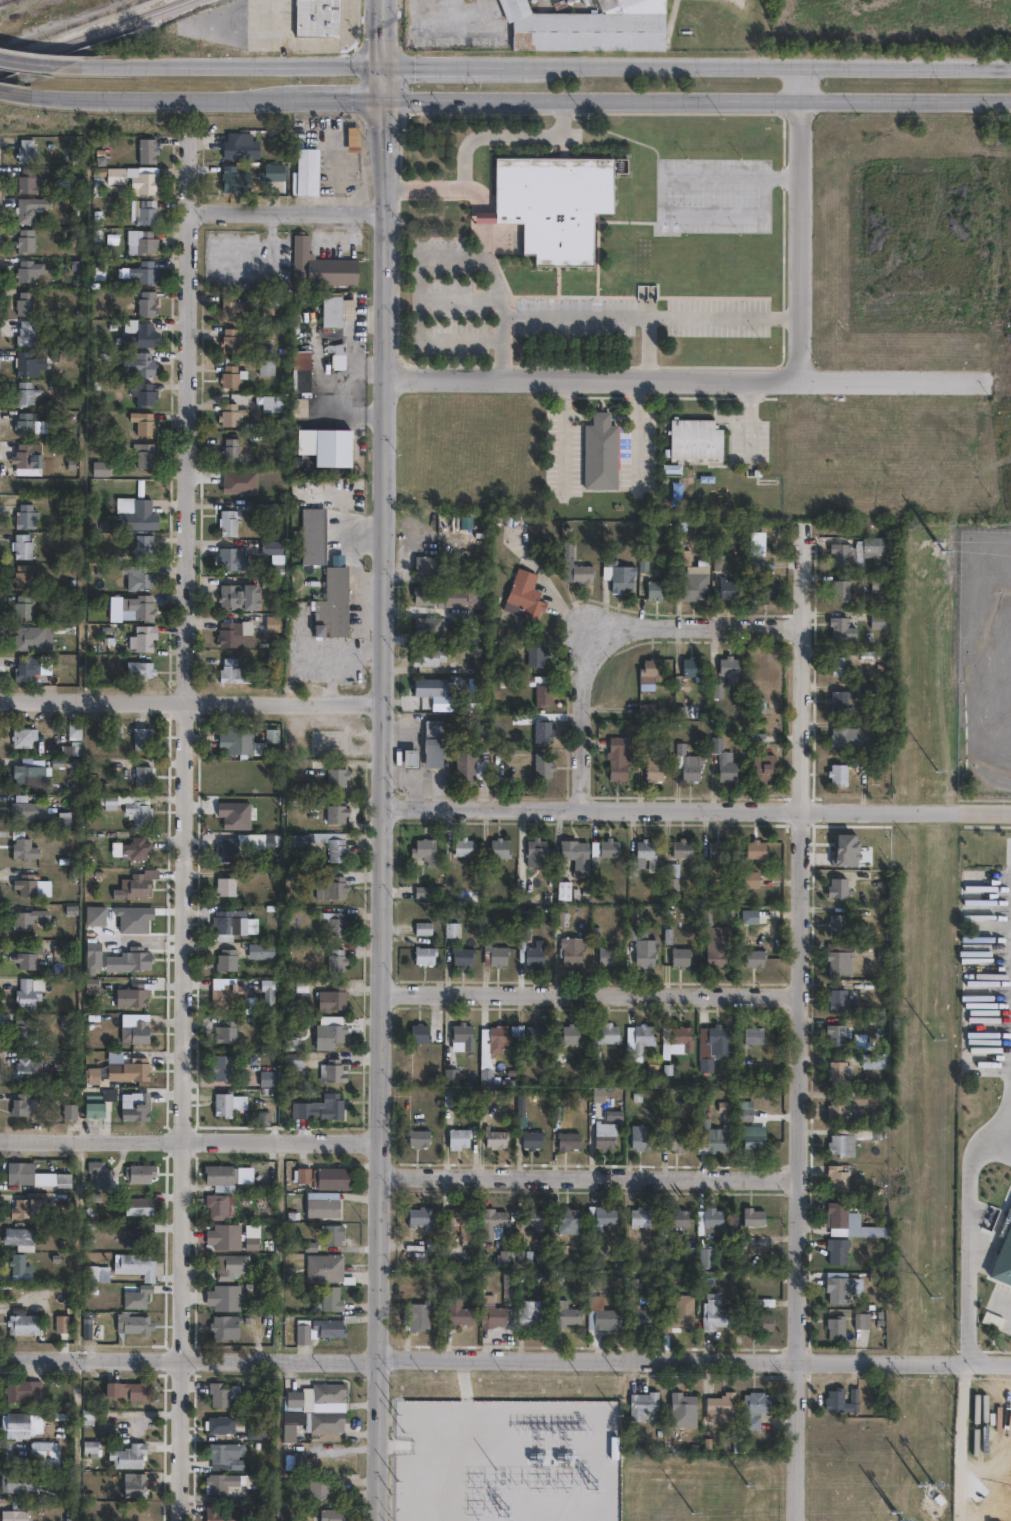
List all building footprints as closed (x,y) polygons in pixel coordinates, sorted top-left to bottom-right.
[(295,31),(296,0),(339,0),(338,31),(295,31)] [(507,20),(499,0),(527,0),(531,10),(601,10),(597,0),(665,0),(665,48),(514,47),(512,47),(512,18),(507,20)] [(257,137),(256,155),(225,155),(225,145),(228,145),(228,137),(229,137),(229,130),(253,130),(253,137),(257,137)] [(155,135),(155,142),(157,142),(157,151),(155,151),(155,160),(138,160),(138,135),(155,135)] [(33,136),(33,142),(35,142),(35,160),(17,160),(17,154),(14,154),(14,149),(17,149),(17,143),(20,143),(20,136),(33,136)] [(320,192),(294,192),(294,168),(298,168),(298,145),(320,145),(320,192)] [(593,212),(593,265),(535,265),(535,253),(522,253),(522,222),(494,222),(494,212),(494,156),(613,157),(612,212),(593,212)] [(286,176),(265,176),(265,161),(286,161),(286,176)] [(238,162),(238,169),(249,169),(248,188),(224,188),(224,175),(225,175),(225,171),(224,171),(224,162),(238,162)] [(158,170),(158,191),(138,191),(138,185),(130,185),(130,174),(137,174),(137,163),(157,164),(157,170),(158,170)] [(125,180),(110,180),(110,164),(125,164),(125,180)] [(46,190),(16,190),(17,172),(21,172),(21,165),(46,165),(46,190)] [(33,208),(33,220),(16,220),(16,211),(13,211),(14,203),(16,203),(16,195),(49,195),(49,205),(41,205),(41,208),(33,208)] [(155,197),(155,221),(135,221),(135,216),(130,216),(130,196),(155,197)] [(494,212),(484,212),(474,212),(474,222),(484,222),(494,222),(494,212)] [(34,226),(34,249),(26,248),(26,251),(18,251),(18,248),(15,248),(16,233),(18,233),(19,226),(34,226)] [(152,227),(152,235),(155,235),(155,250),(145,250),(145,252),(138,252),(138,249),(136,249),(136,241),(125,241),(126,226),(152,227)] [(309,232),(309,251),(313,251),(315,253),(315,256),(357,257),(357,283),(293,282),(294,232),(305,232),(309,232)] [(43,260),(43,270),(38,270),(38,274),(34,274),(34,282),(25,281),(25,279),(16,279),(16,274),(14,274),(14,269),(16,269),(16,264),(18,264),(19,257),(32,257),(32,259),(43,260)] [(153,257),(153,265),(158,265),(158,275),(155,275),(155,282),(145,282),(145,280),(137,280),(137,275),(121,275),(121,264),(139,264),(139,257),(153,257)] [(155,288),(154,296),(153,296),(153,299),(156,299),(156,305),(154,305),(153,313),(139,313),(140,287),(155,288)] [(32,289),(32,296),(33,297),(33,312),(14,312),(15,297),(18,297),(18,289),(32,289)] [(235,292),(235,300),(244,300),(244,317),(237,317),(237,319),(221,319),(221,292),(235,292)] [(342,295),(342,317),(344,317),(344,325),(322,325),(322,293),(342,293),(342,295)] [(33,317),(33,330),(34,330),(34,334),(36,334),(36,343),(15,343),(15,332),(18,332),(18,325),(19,325),(19,317),(33,317)] [(152,320),(152,328),(153,328),(153,344),(136,344),(136,326),(138,326),(138,320),(152,320)] [(237,326),(237,334),(239,334),(239,344),(221,344),(221,334),(223,334),(223,326),(237,326)] [(345,340),(345,366),(334,366),(334,350),(326,350),(326,342),(334,342),(345,340)] [(311,348),(310,390),(291,390),(291,368),(294,368),(295,348),(311,348)] [(30,349),(30,355),(45,355),(45,368),(38,368),(38,375),(15,375),(15,349),(30,349)] [(151,350),(151,357),(154,357),(154,362),(156,362),(156,369),(154,369),(154,376),(136,376),(136,368),(127,368),(127,359),(131,359),(131,350),(151,350)] [(275,373),(259,373),(259,358),(275,358),(275,373)] [(247,369),(247,377),(239,377),(239,388),(232,388),(232,386),(221,386),(221,381),(219,381),(219,375),(221,376),(221,371),(224,371),(224,364),(238,364),(238,368),(247,369)] [(33,380),(33,387),(39,387),(39,393),(33,393),(33,403),(24,403),(24,405),(15,405),(15,398),(13,398),(13,388),(17,388),(17,380),(33,380)] [(151,381),(151,389),(155,389),(155,404),(144,404),(144,406),(136,406),(136,390),(128,390),(128,381),(151,381)] [(283,394),(283,410),(263,410),(263,394),(283,394)] [(237,401),(237,407),(248,407),(248,415),(239,415),(239,425),(220,425),(220,420),(218,420),(218,414),(221,414),(221,409),(224,409),(224,401),(237,401)] [(611,417),(611,420),(619,420),(619,484),(585,484),(586,420),(594,420),(594,419),(594,410),(594,406),(611,406),(611,411),(611,417)] [(31,411),(31,419),(33,419),(33,436),(25,436),(25,433),(14,433),(14,429),(13,429),(13,424),(14,424),(14,419),(17,419),(17,411),(31,411)] [(152,411),(152,419),(154,419),(154,424),(156,424),(156,429),(154,429),(154,437),(144,437),(144,434),(136,434),(136,420),(129,420),(129,411),(152,411)] [(717,416),(717,425),(725,425),(725,454),(674,454),(674,416),(717,416)] [(352,466),(352,429),(314,429),(314,466),(352,466)] [(239,437),(238,454),(240,454),(240,462),(221,461),(221,452),(224,452),(224,444),(225,444),(225,436),(239,437)] [(40,442),(40,466),(41,466),(41,474),(15,474),(15,464),(10,464),(10,454),(14,454),(14,449),(17,449),(18,442),(40,442)] [(154,442),(154,466),(148,466),(148,467),(136,467),(136,450),(132,450),(132,442),(154,442)] [(687,478),(686,503),(674,502),(675,478),(687,478)] [(151,496),(151,510),(157,510),(157,526),(119,526),(119,515),(116,515),(116,510),(133,510),(133,495),(151,496)] [(38,508),(37,519),(34,519),(34,526),(14,525),(15,508),(19,509),(19,500),(32,501),(32,508),(38,508)] [(326,507),(326,563),(302,563),(302,539),(299,539),(299,532),(302,532),(302,507),(326,507)] [(241,510),(241,518),(236,518),(236,536),(220,536),(221,527),(218,527),(219,518),(220,518),(220,510),(241,510)] [(29,531),(29,539),(31,539),(32,556),(14,556),(14,548),(11,548),(11,538),(14,538),(14,531),(29,531)] [(153,532),(152,557),(132,557),(133,551),(131,551),(131,546),(133,546),(133,544),(135,544),(136,532),(153,532)] [(880,551),(865,551),(865,534),(880,534),(880,551)] [(277,541),(277,553),(261,553),(261,540),(277,541)] [(852,541),(852,545),(850,545),(850,548),(858,548),(858,562),(834,562),(835,550),(831,550),(832,541),(852,541)] [(691,560),(678,560),(678,545),(692,545),(691,560)] [(244,554),(244,569),(217,569),(218,547),(238,547),(238,553),(244,554)] [(637,562),(637,572),(634,572),(634,585),(622,585),(622,589),(613,589),(613,575),(604,574),(605,547),(614,547),(614,555),(619,555),(619,561),(637,562)] [(440,552),(440,570),(415,569),(415,551),(440,552)] [(765,551),(765,570),(754,570),(754,564),(752,564),(752,551),(765,551)] [(577,560),(577,561),(595,561),(595,570),(594,570),(594,577),(574,577),(574,559),(577,560)] [(710,596),(685,596),(685,577),(687,577),(687,561),(710,562),(710,596)] [(29,562),(29,569),(31,570),(31,584),(23,584),(23,586),(14,586),(14,580),(12,580),(12,575),(13,575),(14,569),(16,569),(16,562),(29,562)] [(155,570),(155,580),(152,580),(152,585),(143,585),(143,587),(135,587),(135,571),(127,571),(128,563),(150,563),(150,570),(155,570)] [(548,608),(544,620),(504,605),(519,563),(539,570),(534,583),(543,587),(540,595),(549,598),(546,607),(548,608)] [(347,566),(347,635),(323,635),(323,625),(313,625),(313,599),(325,599),(325,566),(347,566)] [(727,572),(727,576),(741,576),(741,584),(739,584),(739,594),(733,594),(733,596),(728,596),(728,594),(722,594),(722,572),(727,572)] [(889,573),(888,589),(873,589),(873,573),(889,573)] [(668,577),(667,593),(661,593),(661,596),(656,596),(656,593),(649,593),(649,575),(652,575),(652,577),(668,577)] [(777,585),(777,594),(769,594),(769,595),(765,595),(765,594),(758,594),(758,586),(754,586),(754,577),(779,577),(779,585),(777,585)] [(851,581),(851,599),(842,599),(842,597),(834,597),(834,589),(832,588),(832,583),(835,583),(835,577),(852,577),(852,581),(851,581)] [(447,582),(447,602),(436,602),(436,600),(416,600),(416,592),(414,592),(415,582),(447,582)] [(255,583),(255,587),(258,587),(258,606),(255,606),(255,610),(230,610),(230,606),(220,606),(220,584),(241,584),(241,583),(255,583)] [(34,593),(34,601),(33,601),(32,617),(23,617),(23,615),(14,615),(14,609),(11,609),(11,605),(13,605),(13,600),(16,600),(16,592),(34,593)] [(151,592),(151,599),(153,599),(153,605),(156,605),(156,612),(153,612),(153,619),(142,619),(142,616),(134,616),(134,608),(121,608),(121,595),(136,595),(136,592),(151,592)] [(888,626),(872,626),(872,610),(888,610),(888,626)] [(443,613),(443,631),(417,630),(417,612),(443,613)] [(858,624),(857,636),(834,635),(834,623),(831,623),(831,614),(850,614),(849,624),(858,624)] [(267,631),(279,631),(279,617),(267,617),(267,631)] [(252,621),(252,634),(250,634),(250,638),(254,638),(254,647),(219,646),(219,641),(216,641),(216,635),(219,635),(219,628),(220,628),(221,621),(241,622),(242,620),(252,621)] [(153,648),(129,648),(129,633),(135,633),(135,623),(156,623),(156,632),(153,632),(153,648)] [(44,624),(44,648),(13,647),(14,641),(11,641),(11,637),(13,637),(13,632),(15,632),(16,624),(44,624)] [(546,635),(546,643),(544,643),(544,647),(547,647),(547,654),(545,654),(545,662),(538,662),(538,663),(529,663),(529,646),(527,646),(527,642),(533,642),(533,635),(546,635)] [(447,643),(447,657),(440,657),(439,662),(413,662),(413,653),(415,653),(415,643),(447,643)] [(734,651),(734,654),(740,654),(740,663),(743,663),(743,670),(739,670),(739,681),(729,680),(729,671),(726,671),(725,693),(715,693),(715,678),(721,678),(721,654),(728,654),(728,651),(734,651)] [(39,653),(39,660),(41,660),(41,666),(38,666),(38,671),(33,671),(33,678),(13,678),(13,665),(17,665),(17,653),(39,653)] [(852,654),(851,658),(850,675),(842,675),(842,673),(833,673),(833,661),(834,661),(834,653),(852,654)] [(664,654),(664,677),(656,677),(655,679),(641,679),(641,663),(645,663),(645,655),(651,655),(651,654),(664,654)] [(702,655),(701,672),(684,671),(685,654),(702,655)] [(237,657),(237,667),(247,667),(247,674),(250,674),(250,683),(219,683),(219,669),(222,669),(223,657),(237,657)] [(152,659),(151,675),(126,674),(126,659),(152,659)] [(556,688),(556,692),(553,692),(553,700),(545,699),(545,702),(537,702),(537,682),(535,682),(535,679),(520,679),(521,671),(554,672),(554,688),(556,688)] [(449,692),(414,692),(415,673),(449,674),(449,692)] [(851,688),(851,692),(849,692),(849,709),(841,709),(841,708),(833,708),(833,700),(830,700),(831,695),(833,695),(833,688),(851,688)] [(483,690),(483,703),(471,703),(471,706),(454,706),(454,693),(469,694),(469,690),(483,690)] [(767,693),(767,709),(751,708),(751,692),(767,693)] [(554,724),(554,728),(553,728),(553,736),(544,736),(544,739),(536,739),(536,715),(540,715),(539,717),(552,717),(552,724),(554,724)] [(443,765),(424,765),(424,717),(443,717),(443,765)] [(82,724),(81,740),(67,740),(68,724),(82,724)] [(874,726),(874,745),(859,745),(859,747),(843,747),(843,744),(834,744),(834,725),(859,726),(859,724),(863,724),(862,726),(874,726)] [(254,727),(253,753),(247,753),(247,757),(240,757),(240,753),(226,752),(226,747),(218,747),(218,732),(227,732),(227,727),(254,727)] [(279,741),(266,741),(266,727),(279,727),(279,741)] [(37,729),(37,740),(31,739),(31,748),(12,747),(13,740),(11,740),(11,736),(13,736),(13,728),(37,729)] [(152,729),(151,747),(142,747),(142,750),(133,750),(134,728),(152,729)] [(775,731),(775,738),(765,738),(765,740),(750,740),(750,729),(765,730),(765,731),(775,731)] [(739,760),(738,769),(736,769),(736,778),(731,778),(731,780),(725,780),(725,779),(719,779),(719,761),(712,761),(712,733),(724,734),(723,748),(726,748),(726,759),(739,760)] [(629,759),(629,767),(627,767),(627,777),(621,777),(621,779),(615,779),(615,777),(609,777),(610,734),(623,734),(622,759),(629,759)] [(650,734),(650,749),(654,749),(654,752),(666,752),(666,767),(663,767),(663,777),(646,777),(646,762),(637,762),(637,750),(639,750),(639,734),(650,734)] [(686,740),(686,752),(705,752),(705,760),(702,760),(702,768),(700,768),(700,777),(693,777),(693,780),(689,780),(689,778),(682,778),(682,764),(674,764),(674,752),(676,752),(676,740),(686,740)] [(81,755),(67,755),(67,741),(81,742),(81,755)] [(482,746),(482,752),(488,752),(488,779),(475,779),(475,782),(456,782),(456,753),(472,753),(472,746),(482,746)] [(418,749),(417,767),(403,767),(403,748),(418,749)] [(554,762),(554,768),(551,768),(551,774),(534,774),(535,750),(543,750),(543,755),(552,755),(551,762),(554,762)] [(762,750),(762,751),(775,751),(775,768),(773,768),(772,779),(767,778),(767,781),(762,781),(762,778),(756,778),(756,762),(753,762),(754,751),(756,751),(756,750),(762,750)] [(326,774),(312,774),(312,758),(326,758),(326,774)] [(44,759),(44,775),(33,775),(33,786),(23,785),(23,783),(16,782),(16,778),(13,778),(13,766),(32,766),(32,759),(44,759)] [(849,762),(849,783),(842,783),(842,781),(833,781),(833,775),(830,775),(830,768),(833,768),(833,762),(849,762)] [(151,766),(151,774),(154,774),(154,778),(152,778),(152,788),(138,788),(138,779),(136,779),(136,766),(151,766)] [(346,767),(346,769),(349,769),(349,778),(346,778),(346,785),(328,785),(328,767),(346,767)] [(27,794),(27,802),(46,803),(46,818),(31,818),(31,821),(23,821),(23,819),(12,819),(12,813),(9,813),(9,802),(15,802),(15,794),(27,794)] [(328,795),(328,802),(327,802),(327,804),(346,804),(346,806),(349,806),(349,815),(346,815),(345,822),(327,822),(327,806),(324,806),(324,807),(310,807),(311,795),(328,795)] [(143,796),(143,805),(149,805),(149,808),(153,808),(152,816),(151,816),(151,823),(142,822),(142,828),(133,828),(133,814),(129,814),(129,815),(124,815),(124,803),(131,803),(131,796),(143,796)] [(117,797),(117,810),(105,810),(105,804),(100,804),(100,797),(117,797)] [(71,826),(58,827),(57,812),(70,812),(71,826)] [(31,838),(31,847),(39,847),(39,858),(30,858),(30,861),(22,861),(22,858),(12,857),(12,844),(15,844),(15,839),(12,839),(12,830),(24,831),(24,838),(31,838)] [(275,833),(274,845),(265,845),(265,848),(242,847),(243,840),(239,840),(239,831),(246,831),(246,833),(275,833)] [(346,832),(346,845),(349,845),(349,854),(345,854),(345,855),(347,855),(347,859),(346,859),(346,861),(329,860),(329,848),(328,848),(328,841),(311,841),(310,847),(295,847),(295,833),(310,833),(310,831),(346,832)] [(467,835),(467,838),(474,838),(474,847),(476,847),(476,855),(453,855),(453,849),(455,849),(455,838),(462,838),(462,835),(467,835)] [(540,835),(540,839),(547,839),(547,848),(549,848),(549,855),(525,855),(526,852),(527,852),(528,839),(534,839),(535,835),(540,835)] [(238,860),(216,860),(216,843),(223,843),(223,836),(238,836),(238,860)] [(508,838),(508,849),(511,849),(511,857),(492,856),(492,838),(497,838),(497,836),(503,836),(503,838),(508,838)] [(620,839),(620,856),(598,855),(598,853),(600,853),(601,839),(608,839),(608,836),(613,836),(613,839),(620,839)] [(686,836),(686,839),(693,839),(693,848),(695,848),(695,856),(671,856),(671,853),(674,853),(674,840),(680,840),(680,836),(686,836)] [(144,837),(144,843),(151,843),(151,852),(146,852),(146,860),(129,860),(129,854),(120,854),(120,844),(129,844),(129,842),(132,842),(132,837),(144,837)] [(436,838),(436,851),(438,851),(438,864),(427,863),(427,859),(423,859),(423,856),(411,855),(412,847),(415,847),(416,838),(423,838),(423,837),(427,837),(436,838)] [(648,837),(648,840),(654,840),(654,850),(657,850),(657,857),(645,857),(645,866),(638,866),(638,875),(629,875),(630,859),(637,859),(637,840),(643,840),(643,837),(648,837)] [(721,837),(721,840),(727,840),(727,851),(730,851),(730,858),(710,858),(710,840),(716,840),(716,837),(721,837)] [(760,837),(760,841),(766,840),(767,849),(769,849),(769,857),(745,857),(745,853),(747,853),(747,841),(754,840),(754,837),(760,837)] [(589,841),(589,874),(574,874),(575,858),(561,857),(561,839),(578,839),(578,840),(589,841)] [(680,889),(665,889),(665,862),(680,862),(680,889)] [(572,868),(571,898),(559,898),(559,880),(557,880),(557,867),(572,868)] [(760,886),(740,886),(740,870),(760,870),(760,886)] [(159,871),(159,880),(156,880),(156,891),(154,891),(154,897),(152,896),(152,897),(131,897),(131,900),(122,900),(122,878),(129,878),(129,879),(132,879),(132,873),(144,873),(144,871),(159,871)] [(36,880),(36,896),(19,896),(19,889),(12,889),(13,880),(20,880),(20,874),(39,874),(39,880),(36,880)] [(345,875),(345,882),(348,882),(348,890),(345,890),(345,899),(316,898),(317,880),(332,881),(332,874),(345,875)] [(235,894),(216,894),(216,877),(235,877),(235,894)] [(857,889),(857,899),(838,899),(839,896),(831,896),(831,877),(849,877),(848,889),(857,889)] [(435,896),(416,896),(416,885),(435,885),(435,896)] [(714,925),(703,925),(703,906),(714,906),(714,925)] [(150,933),(131,933),(131,907),(151,908),(150,933)] [(247,909),(247,917),(257,917),(257,932),(216,933),(216,925),(212,925),(212,916),(216,916),(216,909),(247,909)] [(48,911),(47,924),(38,924),(38,920),(33,920),(32,931),(13,930),(14,912),(30,912),(30,910),(48,911)] [(570,911),(569,924),(555,924),(556,910),(570,911)] [(349,919),(348,927),(345,927),(344,934),(329,934),(329,922),(321,921),(321,917),(319,917),(319,911),(345,911),(345,919),(349,919)] [(847,917),(847,935),(839,935),(839,933),(831,933),(831,925),(828,925),(828,921),(831,921),(831,913),(849,913),(849,917),(847,917)] [(432,934),(416,934),(416,921),(432,921),(432,934)] [(460,921),(459,935),(446,935),(446,921),(460,921)] [(658,938),(658,956),(656,956),(655,965),(647,965),(647,967),(643,967),(643,964),(636,964),(636,939),(628,939),(628,923),(639,924),(638,938),(658,938)] [(527,938),(527,944),(530,944),(530,946),(536,945),(536,938),(543,938),(544,946),(547,946),(547,954),(544,954),(544,964),(527,964),(527,950),(519,950),(519,938),(520,938),(520,925),(531,924),(531,938),(527,938)] [(491,933),(491,946),(510,946),(510,953),(508,953),(508,964),(501,964),(501,966),(498,966),(498,964),(484,964),(484,933),(491,933)] [(587,936),(587,940),(585,940),(585,954),(582,954),(582,964),(571,964),(571,962),(563,962),(563,956),(561,956),(561,936),(587,936)] [(729,965),(707,964),(708,939),(729,939),(729,965)] [(438,942),(438,949),(436,949),(435,958),(416,958),(417,940),(420,940),(420,941),(438,942)] [(871,942),(871,950),(854,950),(853,972),(854,972),(854,978),(846,978),(846,973),(830,973),(831,960),(827,959),(828,942),(871,942)] [(87,957),(100,957),(100,943),(87,943),(87,957)] [(269,943),(268,958),(255,957),(255,943),(269,943)] [(143,946),(143,952),(150,952),(150,956),(153,956),(153,961),(150,961),(150,970),(137,970),(137,972),(105,971),(105,957),(121,957),(121,952),(129,952),(129,946),(143,946)] [(609,964),(600,964),(600,946),(617,946),(617,961),(609,961),(609,964)] [(677,946),(677,947),(693,947),(692,955),(691,955),(691,965),(684,965),(684,968),(679,968),(679,965),(673,965),(673,946),(677,946)] [(36,955),(36,970),(18,970),(19,962),(12,962),(12,956),(15,956),(15,953),(20,953),(20,947),(42,947),(42,955),(36,955)] [(473,963),(454,963),(454,947),(476,947),(476,956),(473,956),(473,963)] [(749,947),(749,949),(767,949),(767,956),(765,956),(765,966),(757,966),(757,967),(753,967),(753,966),(746,965),(746,947),(749,947)] [(238,970),(216,970),(216,962),(217,962),(217,953),(221,953),(221,948),(237,948),(238,970)] [(344,948),(344,956),(348,956),(348,965),(344,965),(344,971),(328,971),(328,954),(331,954),(331,948),(344,948)] [(35,1001),(35,1006),(17,1007),(17,1003),(15,1003),(15,990),(20,990),(20,978),(44,978),(44,991),(40,991),(40,1001),(35,1001)] [(277,979),(277,990),(275,990),(275,1005),(264,1005),(264,989),(261,989),(261,978),(277,979)] [(237,983),(236,995),(241,996),(240,1002),(236,1002),(236,1007),(228,1007),(228,1005),(212,1005),(213,988),(223,989),(223,982),(237,983)] [(143,984),(143,989),(150,989),(150,998),(145,998),(145,1007),(128,1007),(129,997),(119,997),(119,989),(131,990),(131,983),(143,984)] [(345,984),(345,990),(349,990),(349,996),(346,996),(345,1009),(331,1008),(331,1012),(318,1012),(318,990),(332,990),(332,984),(345,984)] [(847,989),(847,997),(859,998),(859,1010),(830,1009),(830,1000),(828,1000),(828,994),(831,994),(831,988),(847,989)] [(332,1015),(332,1024),(348,1024),(348,1032),(344,1032),(344,1041),(334,1041),(334,1050),(316,1049),(316,1024),(321,1024),(321,1015),(332,1015)] [(34,1020),(34,1029),(38,1029),(38,1043),(31,1042),(31,1044),(14,1044),(14,1025),(15,1025),(15,1019),(34,1020)] [(236,1019),(237,1044),(228,1044),(228,1042),(216,1042),(215,1025),(224,1025),(224,1020),(236,1019)] [(473,1024),(473,1032),(475,1032),(475,1041),(451,1040),(451,1036),(453,1036),(454,1024),(460,1024),(460,1020),(466,1021),(466,1024),(473,1024)] [(146,1021),(146,1026),(149,1026),(149,1044),(131,1044),(131,1025),(134,1025),(134,1021),(146,1021)] [(620,1025),(620,1042),(600,1042),(600,1047),(601,1047),(601,1062),(591,1061),(591,1025),(605,1025),(605,1021),(613,1021),(613,1025),(620,1025)] [(422,1022),(422,1024),(429,1024),(429,1034),(431,1034),(431,1042),(411,1042),(411,1024),(417,1024),(417,1022),(422,1022)] [(574,1022),(574,1025),(580,1025),(580,1035),(583,1035),(583,1043),(560,1043),(560,1035),(562,1035),(562,1024),(569,1025),(569,1022),(574,1022)] [(654,1024),(653,1035),(656,1035),(655,1044),(644,1044),(644,1051),(635,1051),(636,1025),(641,1025),(641,1022),(648,1023),(648,1024),(654,1024)] [(722,1022),(722,1026),(728,1026),(728,1034),(731,1034),(731,1042),(728,1042),(728,1053),(714,1053),(714,1071),(701,1071),(701,1058),(700,1058),(700,1042),(706,1042),(706,1039),(709,1039),(709,1026),(715,1026),(715,1023),(722,1022)] [(545,1025),(545,1033),(548,1033),(547,1041),(526,1041),(527,1025),(534,1025),(534,1023),(537,1023),(537,1024),(545,1025)] [(847,1024),(847,1028),(845,1028),(845,1045),(830,1044),(830,1033),(827,1033),(827,1023),(847,1024)] [(509,1024),(509,1038),(511,1038),(511,1044),(504,1044),(504,1052),(494,1052),(493,1083),(481,1083),(482,1027),(490,1027),(490,1026),(496,1026),(496,1024),(509,1024)] [(692,1026),(692,1035),(694,1035),(693,1051),(683,1051),(683,1048),(684,1048),(685,1042),(670,1042),(671,1035),(672,1035),(673,1026),(680,1026),(680,1024),(684,1024),(684,1026),(692,1026)] [(765,1026),(765,1035),(767,1035),(767,1043),(745,1043),(746,1027),(752,1027),(752,1025),(757,1025),(757,1026),(765,1026)] [(304,1053),(304,1074),(289,1074),(289,1066),(285,1066),(285,1053),(304,1053)] [(233,1055),(233,1083),(224,1082),(224,1081),(214,1080),(215,1074),(211,1074),(211,1062),(215,1062),(215,1055),(233,1055)] [(890,1072),(864,1073),(864,1056),(890,1056),(890,1072)] [(32,1058),(32,1062),(34,1062),(33,1082),(11,1082),(11,1074),(15,1074),(15,1064),(19,1064),(19,1058),(32,1058)] [(341,1059),(341,1065),(344,1065),(344,1070),(347,1070),(347,1082),(321,1081),(321,1064),(328,1064),(328,1058),(341,1059)] [(148,1059),(148,1065),(150,1065),(150,1083),(108,1082),(108,1066),(123,1066),(123,1065),(132,1065),(132,1059),(148,1059)] [(849,1062),(849,1066),(848,1066),(847,1080),(831,1080),(831,1073),(829,1073),(829,1068),(831,1068),(831,1061),(849,1062)] [(100,1086),(88,1086),(88,1069),(100,1069),(100,1086)] [(459,1069),(459,1085),(445,1085),(445,1069),(459,1069)] [(279,1071),(278,1087),(260,1087),(261,1071),(279,1071)] [(592,1101),(605,1101),(605,1087),(592,1087),(592,1101)] [(461,1089),(461,1108),(453,1108),(453,1107),(445,1107),(445,1089),(461,1089)] [(493,1089),(492,1105),(480,1104),(480,1089),(493,1089)] [(232,1116),(215,1116),(215,1093),(232,1094),(232,1116)] [(339,1093),(339,1099),(343,1099),(343,1119),(319,1119),(319,1116),(312,1116),(312,1119),(288,1118),(289,1102),(323,1102),(323,1093),(339,1093)] [(883,1093),(883,1106),(855,1105),(856,1093),(868,1094),(868,1093),(883,1093)] [(150,1122),(122,1123),(122,1096),(131,1096),(131,1094),(150,1094),(150,1122)] [(30,1095),(30,1101),(37,1101),(37,1107),(33,1107),(32,1118),(12,1117),(12,1101),(17,1101),(17,1095),(30,1095)] [(753,1099),(753,1121),(737,1121),(738,1098),(753,1099)] [(847,1099),(847,1121),(831,1121),(831,1110),(829,1110),(829,1105),(831,1105),(831,1100),(842,1100),(842,1099),(847,1099)] [(525,1127),(516,1127),(517,1101),(525,1101),(525,1127)] [(77,1106),(77,1121),(63,1120),(64,1105),(77,1106)] [(104,1106),(104,1119),(96,1119),(96,1121),(91,1121),(91,1120),(84,1119),(84,1105),(104,1106)] [(732,1132),(722,1132),(723,1109),(733,1109),(732,1132)] [(706,1128),(706,1132),(711,1132),(711,1133),(729,1133),(728,1151),(717,1151),(717,1153),(706,1153),(706,1135),(700,1135),(700,1118),(710,1118),(710,1128),(706,1128)] [(617,1123),(616,1140),(613,1140),(613,1149),(606,1148),(606,1151),(602,1151),(602,1148),(595,1148),(595,1120),(600,1120),(600,1123),(617,1123)] [(647,1125),(647,1133),(652,1133),(652,1149),(643,1149),(643,1151),(636,1151),(636,1148),(631,1148),(631,1125),(647,1125)] [(413,1129),(413,1131),(431,1131),(431,1139),(429,1139),(429,1146),(421,1146),(421,1149),(415,1149),(415,1145),(409,1145),(410,1135),(407,1135),(407,1129),(413,1129)] [(454,1129),(454,1130),(472,1129),(472,1139),(469,1139),(469,1147),(461,1147),(461,1150),(451,1151),(450,1147),(449,1147),(449,1129),(454,1129)] [(526,1130),(526,1132),(543,1132),(543,1140),(541,1140),(540,1148),(534,1148),(534,1150),(528,1150),(528,1147),(522,1147),(522,1130),(526,1130)] [(506,1131),(505,1147),(498,1147),(498,1149),(491,1149),(491,1146),(486,1146),(486,1131),(506,1131)] [(580,1133),(579,1149),(568,1148),(568,1152),(557,1152),(557,1132),(580,1133)] [(687,1132),(687,1150),(680,1150),(680,1153),(674,1153),(674,1150),(668,1150),(668,1132),(687,1132)] [(765,1133),(765,1141),(763,1141),(763,1152),(744,1152),(744,1133),(765,1133)] [(857,1135),(857,1156),(841,1156),(841,1154),(834,1154),(834,1143),(833,1143),(833,1135),(857,1135)] [(104,1158),(104,1168),(108,1168),(108,1182),(91,1182),(91,1169),(88,1169),(88,1158),(104,1158)] [(34,1159),(34,1170),(71,1170),(71,1184),(56,1184),(56,1182),(11,1182),(11,1171),(8,1170),(8,1162),(12,1163),(12,1159),(34,1159)] [(157,1162),(156,1174),(151,1174),(151,1180),(130,1179),(130,1175),(126,1175),(126,1163),(130,1163),(130,1161),(157,1162)] [(233,1163),(233,1165),(253,1165),(253,1181),(232,1181),(232,1183),(205,1183),(205,1174),(204,1174),(204,1163),(233,1163)] [(852,1164),(851,1174),(850,1192),(832,1192),(832,1176),(830,1175),(830,1165),(844,1165),(844,1164),(852,1164)] [(349,1187),(317,1187),(317,1165),(349,1166),(349,1187)] [(312,1181),(297,1181),(297,1166),(312,1166),(312,1181)] [(49,1190),(49,1197),(56,1197),(56,1216),(15,1216),(15,1215),(11,1215),(11,1205),(15,1205),(15,1196),(26,1196),(26,1190),(49,1190)] [(228,1192),(228,1202),(234,1202),(234,1215),(210,1215),(210,1203),(206,1203),(206,1192),(228,1192)] [(154,1212),(126,1212),(126,1196),(153,1195),(154,1212)] [(339,1197),(338,1216),(307,1215),(307,1197),(339,1197)] [(863,1212),(862,1236),(832,1236),(832,1228),(829,1228),(829,1202),(851,1203),(851,1212),(863,1212)] [(425,1205),(425,1207),(434,1207),(434,1230),(425,1230),(425,1225),(414,1225),(414,1228),(409,1228),(409,1209),(420,1209),(420,1205),(425,1205)] [(470,1208),(470,1224),(459,1223),(458,1231),(450,1231),(451,1209),(454,1209),(454,1205),(462,1205),(462,1207),(470,1208)] [(605,1205),(605,1209),(617,1209),(617,1224),(597,1224),(596,1237),(589,1237),(589,1205),(605,1205)] [(578,1209),(578,1217),(581,1217),(580,1233),(567,1233),(567,1225),(558,1225),(559,1209),(564,1209),(565,1206),(570,1206),(570,1209),(578,1209)] [(645,1206),(645,1209),(651,1209),(651,1222),(654,1222),(654,1226),(637,1226),(637,1227),(631,1227),(631,1209),(638,1209),(638,1206),(645,1206)] [(669,1210),(674,1210),(674,1207),(681,1207),(681,1210),(689,1210),(689,1217),(690,1217),(690,1226),(669,1226),(669,1236),(662,1235),(662,1206),(669,1206),(669,1210)] [(717,1207),(717,1209),(723,1209),(723,1218),(726,1218),(726,1227),(704,1227),(705,1210),(707,1210),(707,1207),(717,1207)] [(754,1207),(754,1210),(766,1210),(766,1225),(749,1225),(749,1227),(744,1227),(745,1207),(754,1207)] [(495,1208),(495,1210),(508,1210),(508,1218),(511,1218),(511,1226),(503,1226),(503,1239),(494,1239),(494,1226),(481,1226),(481,1208),(495,1208)] [(544,1208),(544,1231),(536,1230),(536,1226),(525,1226),(525,1228),(520,1228),(520,1208),(544,1208)] [(987,1276),(1010,1286),(1010,1219),(987,1276)] [(154,1220),(154,1229),(145,1229),(145,1245),(125,1245),(125,1228),(141,1228),(141,1220),(154,1220)] [(241,1220),(241,1246),(214,1246),(214,1240),(207,1240),(207,1226),(215,1226),(215,1220),(241,1220)] [(341,1243),(325,1243),(325,1223),(343,1223),(343,1233),(341,1233),(341,1243)] [(38,1225),(38,1238),(35,1238),(34,1248),(17,1248),(17,1242),(3,1241),(3,1232),(5,1232),(5,1224),(38,1225)] [(850,1248),(850,1264),(831,1264),(831,1250),(829,1250),(829,1239),(852,1239),(852,1247),(851,1247),(851,1248),(850,1248)] [(715,1248),(715,1267),(701,1267),(701,1247),(715,1248)] [(151,1250),(151,1256),(156,1256),(156,1278),(143,1278),(143,1269),(116,1269),(116,1251),(140,1251),(140,1250),(151,1250)] [(533,1250),(533,1263),(513,1262),(513,1265),(497,1264),(497,1254),(500,1254),(500,1250),(533,1250)] [(25,1251),(25,1263),(28,1263),(28,1261),(31,1261),(31,1263),(32,1263),(32,1270),(30,1270),(30,1272),(12,1272),(12,1263),(8,1263),(8,1258),(12,1258),(12,1251),(25,1251)] [(233,1277),(217,1277),(217,1268),(223,1268),(223,1251),(249,1251),(249,1270),(233,1270),(233,1277)] [(344,1251),(344,1272),(355,1272),(355,1280),(343,1280),(343,1277),(307,1277),(308,1253),(332,1253),(332,1251),(344,1251)] [(111,1263),(110,1279),(84,1278),(84,1262),(111,1263)] [(864,1278),(864,1294),(852,1294),(852,1305),(831,1305),(831,1292),(828,1292),(829,1277),(864,1278)] [(148,1288),(148,1294),(150,1294),(150,1298),(148,1298),(148,1304),(124,1304),(124,1287),(141,1287),(140,1279),(153,1279),(154,1288),(148,1288)] [(241,1281),(241,1307),(215,1307),(215,1301),(206,1301),(207,1286),(214,1286),(214,1280),(241,1281)] [(340,1282),(340,1295),(343,1295),(343,1307),(322,1307),(322,1282),(340,1282)] [(695,1295),(695,1328),(672,1327),(672,1332),(663,1332),(664,1310),(669,1310),(669,1307),(675,1308),(676,1294),(695,1295)] [(474,1307),(474,1317),(472,1317),(472,1324),(457,1323),(457,1327),(447,1327),(447,1310),(450,1310),(450,1297),(461,1297),(461,1307),(474,1307)] [(721,1298),(721,1309),(734,1309),(733,1318),(731,1318),(731,1326),(716,1326),(716,1331),(703,1330),(703,1310),(706,1310),(706,1306),(708,1306),(708,1298),(721,1298)] [(776,1298),(775,1323),(774,1323),(774,1331),(759,1331),(759,1333),(752,1333),(752,1318),(750,1318),(750,1298),(776,1298)] [(569,1299),(569,1308),(584,1308),(584,1316),(581,1316),(581,1324),(566,1324),(566,1327),(570,1327),(570,1333),(563,1333),(563,1328),(555,1328),(555,1299),(569,1299)] [(545,1300),(545,1325),(539,1325),(538,1332),(526,1332),(526,1326),(519,1326),(519,1308),(524,1308),(524,1300),(545,1300)] [(430,1303),(431,1329),(426,1329),(426,1331),(410,1331),(409,1323),(403,1323),(403,1304),(430,1303)] [(495,1303),(495,1307),(507,1307),(507,1326),(481,1326),(482,1303),(495,1303)] [(621,1310),(621,1330),(589,1329),(589,1303),(604,1304),(604,1309),(621,1310)] [(655,1306),(654,1327),(642,1327),(642,1330),(629,1330),(629,1309),(643,1310),(643,1306),(655,1306)] [(146,1329),(118,1329),(118,1311),(152,1311),(152,1321),(146,1321),(146,1329)] [(39,1312),(39,1331),(9,1331),(9,1323),(6,1323),(6,1317),(9,1317),(9,1312),(39,1312)] [(239,1312),(239,1313),(243,1313),(243,1319),(239,1319),(239,1335),(212,1335),(212,1312),(239,1312)] [(873,1313),(872,1329),(857,1329),(857,1316),(864,1316),(864,1313),(873,1313)] [(343,1316),(343,1320),(347,1320),(346,1333),(321,1333),(321,1326),(312,1326),(312,1315),(343,1316)] [(847,1339),(829,1339),(829,1318),(838,1318),(838,1315),(847,1315),(847,1339)] [(311,1321),(310,1341),(296,1341),(297,1320),(311,1321)] [(41,1381),(41,1405),(33,1405),(33,1402),(7,1402),(7,1393),(4,1393),(4,1388),(6,1388),(6,1381),(41,1381)] [(148,1382),(148,1383),(151,1383),(151,1392),(147,1392),(147,1400),(128,1400),(128,1391),(125,1391),(125,1397),(103,1396),(103,1381),(117,1382),(138,1383),(138,1382),(148,1382)] [(231,1389),(231,1393),(230,1393),(230,1407),(211,1406),(211,1394),(209,1394),(209,1383),(223,1383),(222,1388),(231,1389)] [(312,1403),(312,1411),(302,1411),(302,1407),(286,1407),(286,1391),(303,1392),(303,1388),(312,1388),(312,1383),(346,1384),(345,1394),(345,1396),(346,1397),(346,1401),(344,1402),(344,1403),(312,1403)] [(845,1387),(845,1403),(852,1403),(852,1388),(859,1388),(859,1412),(837,1412),(837,1409),(826,1409),(826,1397),(828,1397),(828,1390),(837,1390),(837,1387),(845,1387)] [(645,1421),(631,1421),(631,1394),(649,1394),(649,1391),(658,1392),(658,1411),(645,1410),(645,1421)] [(683,1392),(683,1395),(696,1395),(696,1427),(671,1427),(671,1391),(683,1392)] [(736,1392),(736,1411),(723,1411),(723,1417),(715,1417),(715,1411),(708,1411),(708,1399),(725,1399),(726,1391),(736,1392)] [(765,1392),(765,1395),(774,1395),(774,1413),(761,1412),(761,1431),(744,1430),(744,1394),(750,1394),(750,1392),(765,1392)] [(998,1410),(989,1407),(970,1424),(975,1429),(969,1444),(969,1461),(999,1494),(990,1520),(1010,1520),(1010,1398),(998,1410)] [(306,1412),(345,1413),(345,1424),(344,1424),(344,1432),(319,1432),(319,1438),(311,1438),(311,1432),(305,1432),(305,1422),(296,1422),(296,1425),(294,1425),(294,1422),(284,1422),(284,1414),(289,1414),(289,1412),(306,1412)] [(28,1413),(28,1415),(33,1415),(33,1429),(32,1429),(32,1438),(7,1438),(7,1433),(6,1433),(6,1430),(2,1430),(2,1416),(5,1416),(5,1413),(28,1413)] [(233,1417),(233,1433),(207,1433),(207,1430),(204,1430),(204,1421),(207,1421),(207,1417),(233,1417)] [(264,1426),(264,1439),(247,1439),(248,1426),(264,1426)] [(84,1458),(101,1458),(101,1440),(84,1440),(84,1458)] [(51,1457),(51,1470),(30,1470),(30,1443),(50,1443),(49,1457),(51,1457)] [(142,1460),(142,1469),(113,1469),(113,1460),(108,1460),(108,1450),(124,1450),(124,1447),(130,1447),(130,1443),(145,1443),(145,1460),(142,1460)] [(245,1445),(244,1457),(232,1456),(232,1459),(243,1460),(243,1470),(210,1469),(211,1444),(245,1445)] [(306,1453),(306,1458),(310,1458),(310,1469),(309,1469),(309,1475),(285,1475),(285,1453),(306,1453)] [(24,1472),(24,1483),(34,1483),(34,1495),(22,1495),(22,1493),(0,1493),(1,1472),(24,1472)] [(145,1474),(145,1492),(142,1492),(141,1498),(122,1497),(123,1480),(127,1480),(127,1475),(134,1475),(134,1473),(145,1474)] [(230,1474),(230,1485),(227,1485),(227,1495),(208,1494),(209,1485),(205,1485),(205,1477),(208,1477),(208,1474),(230,1474)] [(329,1480),(329,1483),(332,1484),(332,1498),(307,1498),(307,1501),(284,1501),(284,1481),(307,1482),(307,1479),(329,1480)] [(28,1511),(28,1520),(1,1520),(1,1511),(2,1511),(2,1504),(9,1504),(9,1510),(12,1510),(12,1502),(26,1502),(25,1511),(28,1511)] [(145,1514),(145,1520),(121,1520),(121,1503),(150,1504),(150,1514),(145,1514)] [(237,1517),(237,1520),(205,1520),(206,1504),(218,1505),(218,1510),(241,1511),(240,1517),(237,1517)] [(345,1510),(345,1520),(320,1520),(320,1509),(345,1510)]
